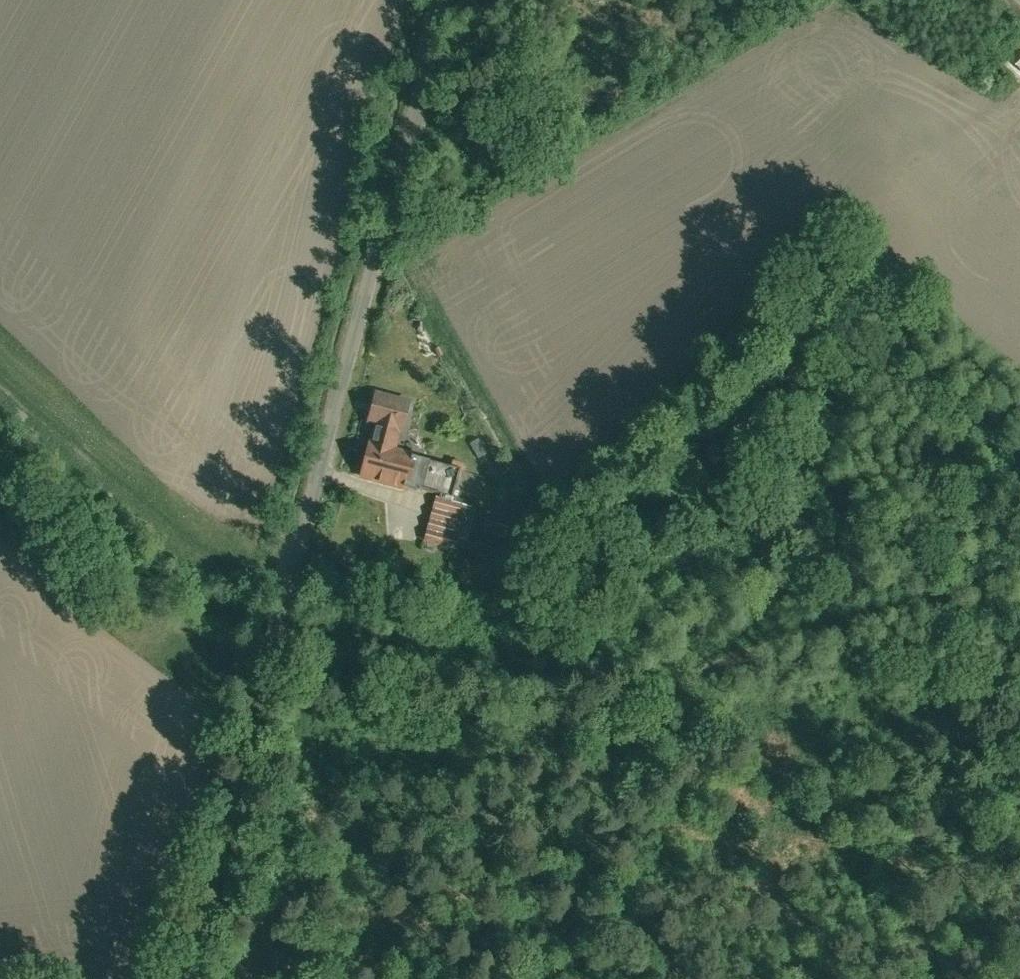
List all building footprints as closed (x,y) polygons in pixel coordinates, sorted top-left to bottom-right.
[(413,396),(377,388),(370,419),(375,421),(371,442),(398,448),(403,427),(406,428),(413,396)] [(398,448),(371,442),(367,441),(361,465),(358,478),(371,481),(406,488),(407,485),(414,454),(414,452),(398,448)] [(447,464),(414,454),(407,485),(467,502),(474,475),(463,472),(465,464),(448,459),(447,464)] [(422,539),(453,547),(459,525),(470,528),(476,506),(434,495),(422,539)]
